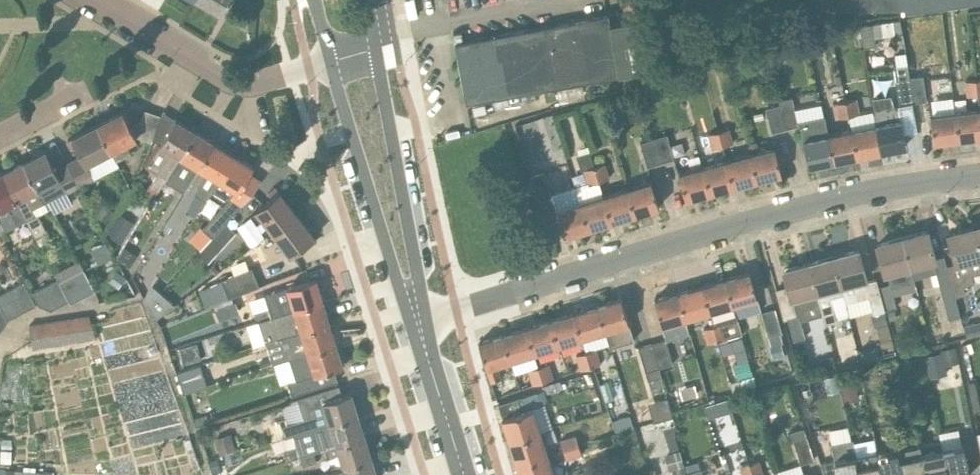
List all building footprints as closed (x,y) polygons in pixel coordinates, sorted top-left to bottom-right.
[(221,14),(229,0),(198,0),(221,14)] [(826,12),(905,10),(905,15),(979,4),(979,0),(826,0),(826,12)] [(466,104),(486,100),(620,75),(608,15),(455,43),(466,104)] [(863,46),(875,45),(874,37),(901,33),(900,21),(872,24),(860,26),(863,46)] [(807,42),(816,41),(826,39),(823,28),(805,32),(807,42)] [(772,45),(775,60),(788,57),(785,42),(772,45)] [(895,53),(897,66),(908,64),(906,51),(895,53)] [(899,105),(913,103),(910,78),(908,64),(897,66),(893,66),(899,105)] [(910,78),(913,103),(926,101),(923,76),(910,78)] [(967,96),(978,95),(976,80),(965,81),(967,96)] [(846,101),(849,116),(860,114),(857,99),(846,101)] [(779,105),(785,129),(799,126),(793,101),(779,105)] [(838,118),(849,116),(846,101),(835,104),(838,118)] [(772,133),(785,129),(779,105),(766,108),(772,133)] [(875,125),(881,151),(906,146),(900,120),(897,107),(874,111),(877,124),(875,125)] [(979,136),(979,116),(979,108),(955,111),(958,139),(979,136)] [(138,137),(152,142),(162,116),(145,110),(141,121),(131,126),(128,120),(132,118),(128,109),(97,125),(111,152),(112,151),(117,159),(131,152),(127,143),(138,137)] [(934,142),(958,139),(955,111),(930,114),(934,142)] [(764,118),(763,112),(753,114),(755,120),(764,118)] [(179,157),(195,131),(176,119),(165,136),(148,164),(159,171),(152,183),(160,188),(179,157)] [(87,164),(111,152),(97,125),(68,140),(72,149),(77,146),(82,156),(68,163),(81,187),(95,180),(87,164)] [(857,156),(881,151),(875,125),(851,129),(857,156)] [(719,131),(723,146),(733,143),(730,129),(719,131)] [(833,161),(857,156),(851,129),(828,134),(833,161)] [(179,157),(199,169),(206,158),(215,143),(195,131),(179,157)] [(712,149),(723,146),(719,131),(708,134),(712,149)] [(654,138),(661,163),(674,159),(667,134),(654,138)] [(809,166),(833,161),(828,134),(803,139),(809,166)] [(648,167),(661,163),(654,138),(641,142),(648,167)] [(207,174),(218,180),(234,155),(215,143),(206,158),(199,169),(197,171),(167,222),(168,223),(177,228),(178,229),(187,212),(185,211),(207,174)] [(750,153),(757,180),(781,173),(774,147),(750,153)] [(24,162),(37,188),(44,203),(66,191),(68,194),(81,187),(68,163),(56,170),(47,151),(24,162)] [(588,229),(612,221),(604,195),(603,195),(599,182),(595,167),(590,152),(577,156),(581,171),(585,170),(589,184),(576,188),(581,203),(580,203),(588,229)] [(734,186),(757,180),(750,153),(726,160),(734,186)] [(218,180),(238,192),(254,167),(234,155),(218,180)] [(710,193),(734,186),(726,160),(703,166),(710,193)] [(37,216),(33,208),(44,203),(37,188),(24,162),(3,173),(27,220),(36,237),(45,233),(37,216)] [(595,167),(599,182),(610,178),(605,164),(595,167)] [(686,199),(710,193),(703,166),(679,173),(686,199)] [(539,200),(552,196),(545,172),(531,176),(539,200)] [(27,220),(3,173),(0,175),(0,220),(5,231),(14,226),(27,220)] [(627,188),(635,214),(659,207),(651,181),(627,188)] [(273,232),(297,214),(276,187),(268,193),(271,197),(255,209),(273,232)] [(612,221),(635,214),(627,188),(604,195),(612,221)] [(93,214),(106,222),(114,210),(101,202),(93,214)] [(564,236),(588,229),(580,203),(556,210),(564,236)] [(111,237),(122,243),(134,222),(119,213),(106,234),(111,237)] [(290,255),(291,254),(306,243),(309,247),(317,241),(297,214),(273,232),(290,255)] [(172,235),(177,228),(168,223),(164,230),(172,235)] [(236,233),(226,223),(211,239),(222,249),(236,233)] [(974,228),(949,234),(956,263),(947,266),(946,266),(950,278),(955,297),(965,294),(963,286),(974,283),(972,275),(979,273),(979,278),(979,248),(974,228)] [(950,278),(946,266),(947,266),(944,256),(935,258),(927,231),(902,238),(913,279),(936,273),(948,320),(960,317),(955,297),(950,278)] [(888,274),(891,284),(913,279),(902,238),(877,245),(885,275),(888,274)] [(140,257),(124,246),(116,257),(132,268),(140,257)] [(879,288),(876,279),(867,282),(859,250),(833,257),(840,285),(843,293),(846,303),(869,297),(873,313),(884,310),(879,288)] [(830,296),(843,293),(840,285),(833,257),(808,264),(821,308),(833,304),(830,296)] [(805,338),(800,321),(823,315),(821,308),(808,264),(784,270),(788,287),(775,290),(780,309),(783,320),(787,319),(793,341),(805,338)] [(144,271),(138,267),(133,275),(138,279),(144,271)] [(229,298),(259,286),(252,268),(221,279),(229,298)] [(95,291),(84,270),(60,282),(69,300),(71,303),(95,291)] [(127,277),(116,270),(109,281),(119,288),(127,277)] [(733,305),(757,298),(749,272),(725,279),(733,305)] [(283,313),(323,301),(316,278),(287,287),(291,299),(280,302),(283,313)] [(32,292),(39,305),(51,310),(69,300),(60,282),(58,279),(32,292)] [(229,298),(221,279),(199,290),(206,307),(229,298)] [(733,305),(725,279),(702,286),(710,313),(713,326),(718,340),(720,344),(742,338),(740,331),(727,335),(724,323),(737,320),(733,305)] [(24,282),(0,294),(0,305),(0,306),(0,307),(0,308),(6,321),(7,321),(7,320),(36,305),(24,282)] [(149,306),(162,292),(153,284),(144,298),(149,306)] [(890,285),(889,285),(879,288),(884,310),(896,307),(893,295),(890,285)] [(686,319),(700,315),(710,313),(702,286),(679,292),(686,319)] [(175,304),(162,292),(149,306),(156,318),(175,304)] [(662,326),(686,319),(679,292),(654,299),(662,326)] [(605,331),(629,324),(621,297),(597,305),(605,331)] [(284,313),(277,315),(283,336),(283,337),(301,331),(329,322),(323,301),(283,313),(284,313)] [(833,304),(821,308),(823,315),(824,315),(825,319),(836,316),(833,304)] [(582,339),(605,331),(597,305),(573,312),(582,339)] [(255,311),(259,321),(272,317),(269,307),(255,311)] [(762,312),(769,336),(782,332),(775,309),(762,312)] [(895,309),(887,311),(890,321),(898,319),(895,309)] [(558,346),(582,339),(573,312),(550,320),(558,346)] [(876,326),(887,324),(884,312),(871,315),(874,327),(876,326)] [(34,349),(97,338),(92,324),(89,315),(29,324),(33,343),(34,349)] [(534,354),(558,346),(550,320),(526,327),(534,354)] [(290,359),(297,357),(336,344),(329,322),(301,331),(283,337),(290,359)] [(979,334),(979,322),(964,326),(967,338),(979,334)] [(707,343),(718,340),(713,326),(703,328),(707,343)] [(511,361),(534,354),(526,327),(503,335),(511,361)] [(771,345),(781,343),(785,342),(782,332),(779,333),(769,336),(771,345)] [(497,365),(511,361),(503,335),(479,342),(491,382),(501,379),(497,365)] [(653,344),(659,367),(672,363),(666,340),(653,344)] [(903,341),(895,343),(898,352),(906,350),(903,341)] [(784,355),(781,343),(771,345),(770,346),(773,358),(784,355)] [(338,381),(334,369),(343,366),(336,344),(297,357),(290,359),(296,379),(287,382),(292,395),(338,381)] [(646,371),(659,367),(653,344),(640,348),(646,371)] [(941,353),(944,366),(959,362),(956,346),(941,350),(941,353)] [(183,365),(195,361),(190,347),(179,350),(183,365)] [(587,352),(591,367),(601,364),(596,349),(587,352)] [(581,370),(591,367),(587,352),(577,355),(581,370)] [(944,366),(941,353),(925,357),(930,379),(946,375),(944,366)] [(836,369),(834,356),(822,358),(825,371),(836,369)] [(912,360),(904,362),(906,371),(914,369),(912,360)] [(177,372),(182,386),(206,379),(201,364),(177,372)] [(539,367),(543,382),(553,379),(549,364),(539,367)] [(883,367),(886,379),(903,376),(900,364),(883,367)] [(533,385),(543,382),(539,367),(529,370),(533,385)] [(824,377),(828,395),(840,392),(837,375),(824,377)] [(743,390),(756,386),(753,377),(740,381),(743,390)] [(841,381),(845,403),(860,400),(856,378),(841,381)] [(282,425),(286,437),(315,428),(330,423),(358,415),(351,392),(342,395),(339,384),(298,397),(304,418),(282,425)] [(510,441),(541,431),(534,408),(527,410),(523,397),(498,404),(510,441)] [(720,415),(716,402),(704,406),(708,419),(720,415)] [(337,445),(365,437),(358,415),(330,423),(315,428),(321,449),(324,448),(325,449),(337,445)] [(615,420),(618,433),(635,428),(631,415),(615,420)] [(665,419),(668,428),(675,425),(673,417),(665,419)] [(791,432),(801,464),(815,460),(804,427),(791,432)] [(517,464),(548,454),(541,431),(510,441),(517,464)] [(564,450),(579,445),(576,436),(561,440),(564,450)] [(627,446),(625,436),(616,438),(618,448),(627,446)] [(232,437),(213,443),(217,457),(236,451),(232,437)] [(343,467),(372,458),(365,437),(337,445),(325,449),(328,459),(340,456),(343,467)] [(857,457),(853,458),(850,441),(831,444),(837,474),(861,474),(857,457)] [(942,448),(941,448),(940,441),(919,445),(926,474),(948,474),(942,448)] [(948,474),(969,474),(963,444),(942,448),(948,474)] [(579,445),(564,450),(567,459),(582,455),(579,445)] [(919,445),(899,449),(904,474),(926,474),(919,445)] [(300,456),(302,456),(299,446),(284,451),(287,460),(300,456)] [(899,449),(877,453),(882,474),(904,474),(899,449)] [(681,450),(669,453),(665,453),(668,470),(684,466),(681,450)] [(302,456),(300,456),(303,465),(316,461),(313,452),(302,456)] [(877,453),(857,457),(861,474),(882,474),(877,453)] [(548,454),(517,464),(521,474),(555,474),(548,454)] [(372,458),(343,467),(343,468),(320,474),(377,474),(372,458)] [(760,460),(750,464),(753,474),(764,474),(760,460)] [(218,461),(209,463),(211,470),(220,467),(218,461)] [(685,467),(687,474),(701,470),(699,462),(685,467)] [(750,464),(739,467),(742,474),(753,474),(750,464)]
